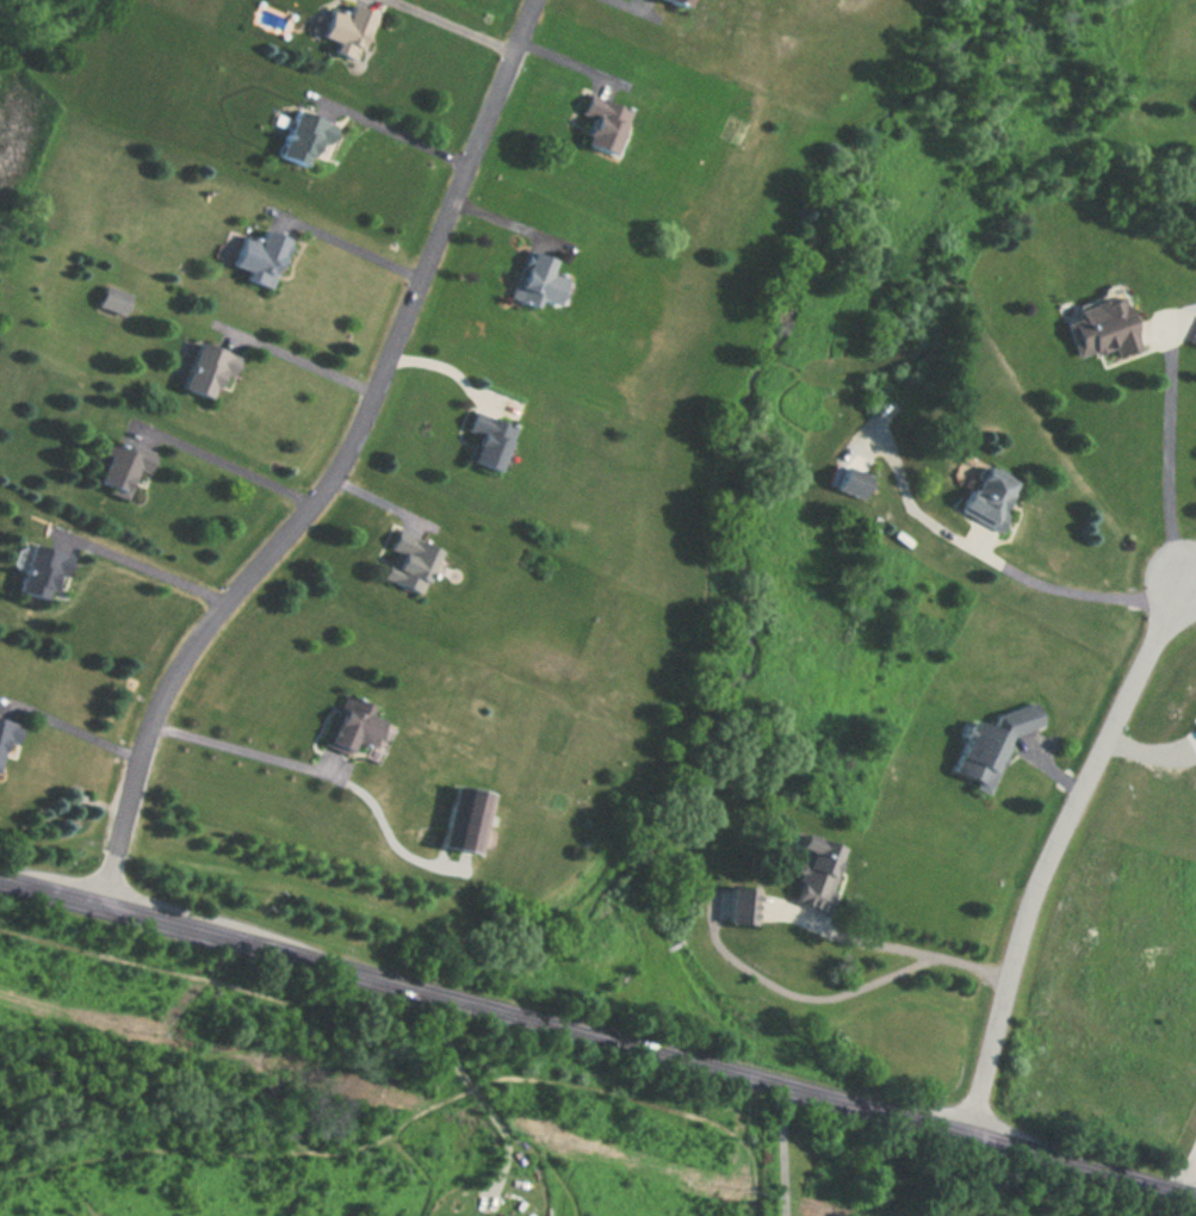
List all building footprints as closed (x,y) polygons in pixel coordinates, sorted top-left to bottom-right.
[(330,5),(335,7),(336,6),(340,7),(340,8),(346,11),(351,1),(376,12),(365,39),(360,38),(358,45),(357,45),(352,56),(331,48),(335,39),(318,32),(330,5)] [(588,91),(597,94),(597,95),(620,104),(621,103),(626,104),(625,106),(630,108),(622,126),(620,126),(611,150),(583,139),(587,131),(584,130),(588,120),(590,122),(593,116),(580,111),(588,92),(587,92),(588,91)] [(331,124),(296,109),(276,155),(310,170),(331,124)] [(288,237),(263,229),(260,240),(243,234),(233,266),(248,271),(246,280),(271,288),(288,237)] [(510,298),(536,307),(539,298),(557,304),(567,277),(551,271),(555,258),(527,248),(510,298)] [(123,314),(129,295),(104,287),(99,306),(123,314)] [(1076,359),(1113,347),(1116,355),(1138,348),(1120,289),(1075,303),(1079,315),(1065,320),(1076,359)] [(180,387),(209,399),(221,374),(231,378),(240,358),(200,341),(180,387)] [(477,435),(467,460),(498,471),(515,425),(473,410),(465,430),(477,435)] [(135,498),(149,453),(110,441),(95,485),(135,498)] [(871,479),(847,464),(833,486),(858,501),(871,479)] [(983,467),(973,494),(977,496),(969,519),(999,530),(1018,479),(983,467)] [(421,594),(440,548),(395,530),(387,549),(392,551),(381,578),(421,594)] [(12,588),(54,602),(70,556),(27,542),(12,588)] [(366,713),(370,703),(343,692),(323,741),(351,753),(355,743),(378,753),(390,723),(366,713)] [(977,719),(954,772),(972,780),(974,788),(987,793),(1013,735),(1044,727),(1038,703),(1000,713),(994,727),(977,719)] [(0,718),(0,771),(1,772),(4,756),(14,758),(21,722),(0,718)] [(440,846),(477,852),(488,791),(451,784),(440,846)] [(824,913),(842,845),(791,832),(783,862),(793,865),(790,877),(799,880),(793,905),(824,913)] [(755,923),(755,888),(727,888),(727,923),(755,923)]
